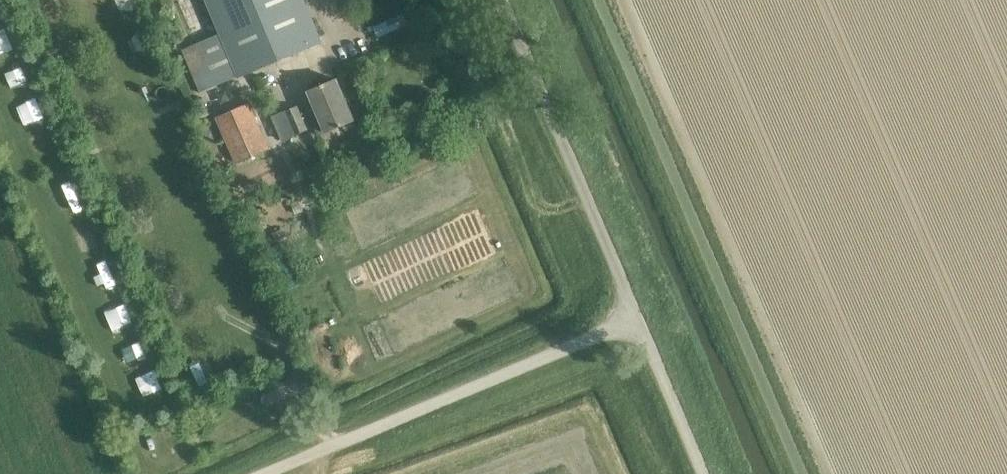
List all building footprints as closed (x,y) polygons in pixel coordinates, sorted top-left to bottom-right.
[(119,9),(132,10),(140,0),(116,0),(119,9)] [(321,41),(304,0),(206,0),(220,33),(182,49),(200,92),(321,41)] [(403,12),(373,25),(378,36),(407,23),(403,12)] [(139,27),(131,38),(136,50),(149,51),(157,41),(152,29),(139,27)] [(312,116),(320,136),(355,121),(337,80),(310,92),(316,105),(301,111),(298,106),(271,116),(282,141),(308,129),(304,119),(312,116)] [(226,90),(216,94),(219,102),(229,98),(226,90)] [(201,96),(194,99),(200,114),(208,111),(201,96)] [(269,148),(249,103),(215,117),(235,162),(269,148)] [(300,203),(292,207),(295,214),(303,211),(300,203)] [(283,228),(273,233),(276,241),(286,236),(283,228)]
